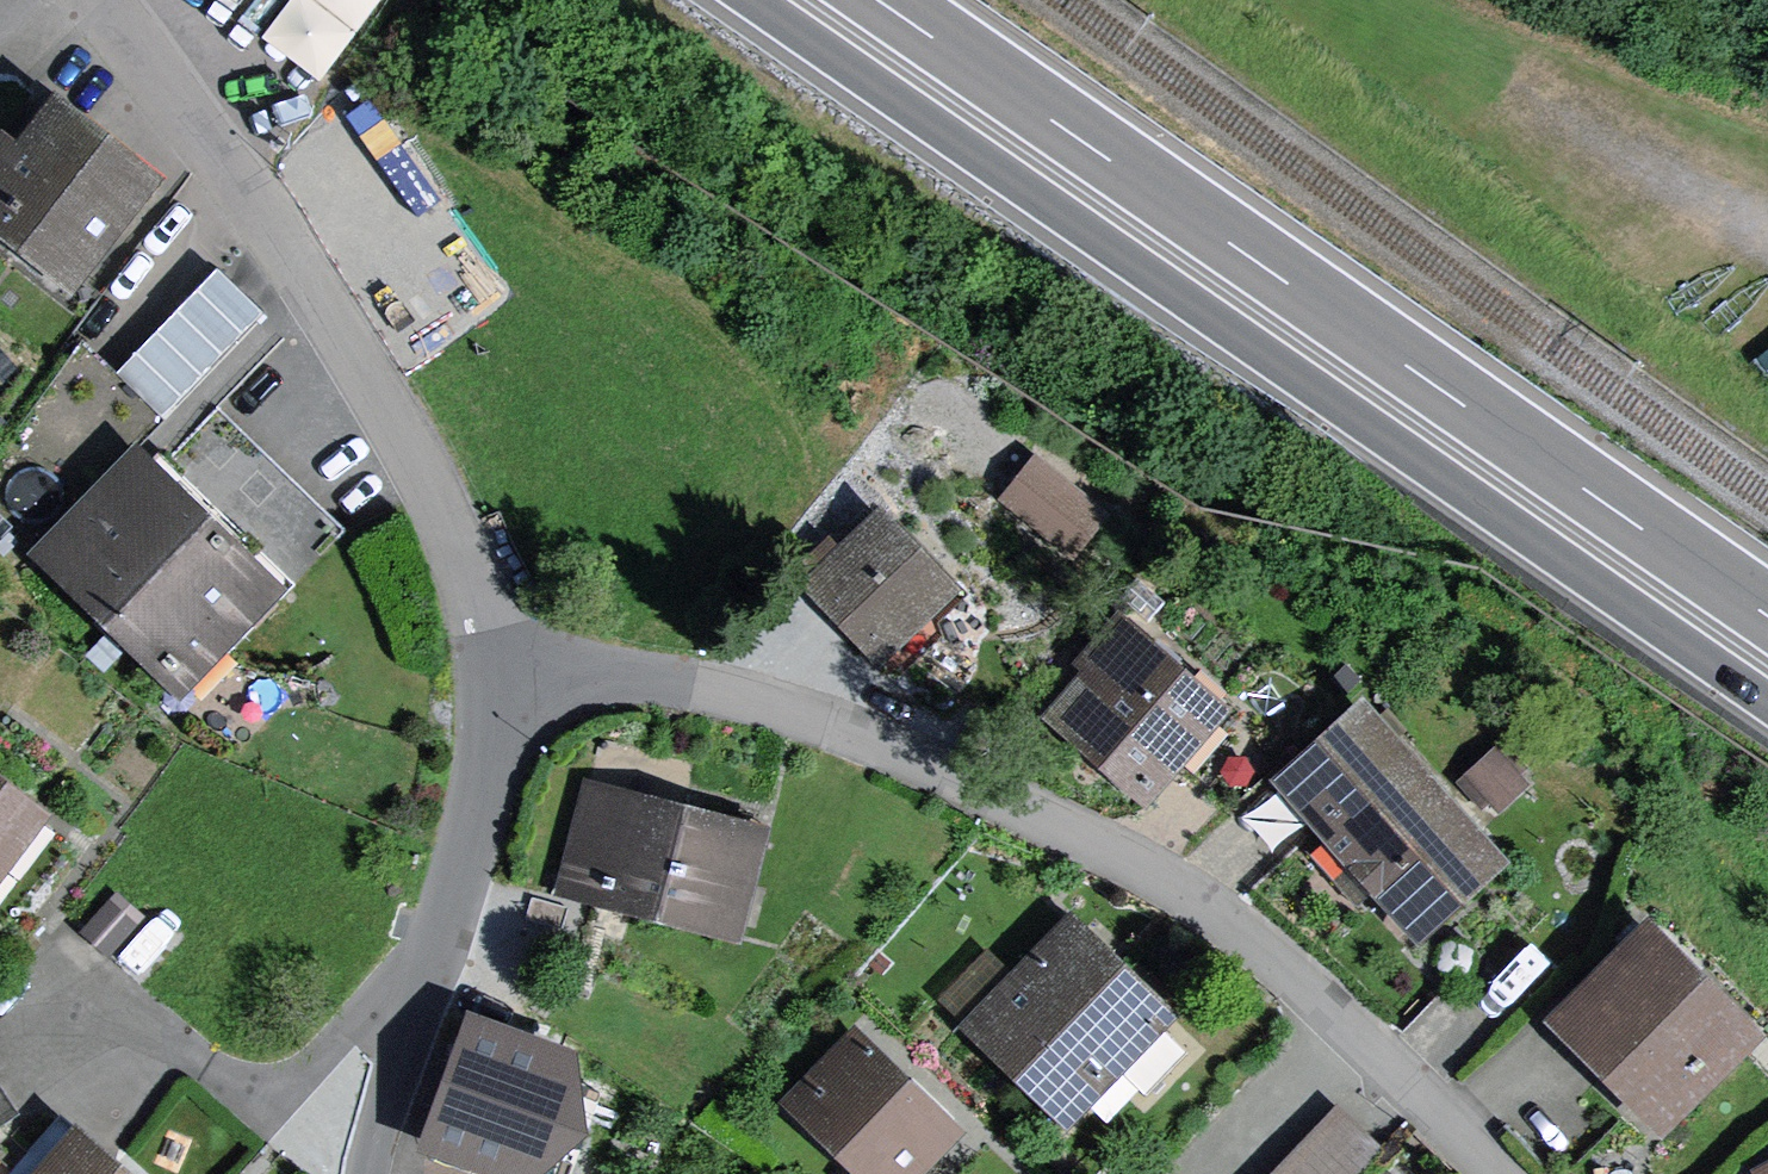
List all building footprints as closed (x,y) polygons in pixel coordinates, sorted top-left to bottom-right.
[(373,0),(283,0),(266,26),(328,68),(373,0)] [(158,168),(43,82),(6,130),(0,125),(0,235),(69,287),(158,168)] [(261,307),(215,263),(113,370),(159,414),(261,307)] [(77,334),(0,443),(0,531),(26,555),(135,440),(159,414),(113,370),(77,334)] [(343,525),(215,402),(157,462),(135,440),(26,555),(175,699),(343,525)] [(995,494),(1072,554),(1110,506),(1033,445),(995,494)] [(942,580),(874,509),(839,542),(832,535),(796,569),(872,648),(942,580)] [(1209,700),(1114,620),(1076,664),(1085,672),(1053,710),(1138,783),(1209,700)] [(1277,780),(1327,835),(1314,848),(1356,894),(1368,883),(1410,929),(1494,852),(1359,705),(1277,780)] [(1527,779),(1492,740),(1463,770),(1497,806),(1527,779)] [(54,808),(0,766),(0,878),(54,808)] [(740,829),(600,792),(576,881),(716,918),(740,829)] [(144,914),(113,887),(77,929),(107,956),(144,914)] [(1656,896),(1552,1003),(1671,1125),(1767,1026),(1767,1007),(1656,896)] [(971,1023),(1020,1070),(1120,967),(1072,920),(971,1023)] [(1020,1070),(1069,1117),(1119,1066),(1138,1084),(1176,1045),(1157,1027),(1169,1014),(1120,967),(1020,1070)] [(514,1171),(559,1049),(466,1015),(421,1137),(514,1171)] [(935,1122),(856,1046),(801,1103),(875,1173),(885,1173),(935,1122)] [(21,1101),(0,1072),(0,1117),(21,1101)] [(74,1104),(31,1154),(1,1127),(0,1128),(0,1173),(157,1173),(74,1104)] [(1338,1104),(1270,1173),(1359,1173),(1384,1148),(1338,1104)]
